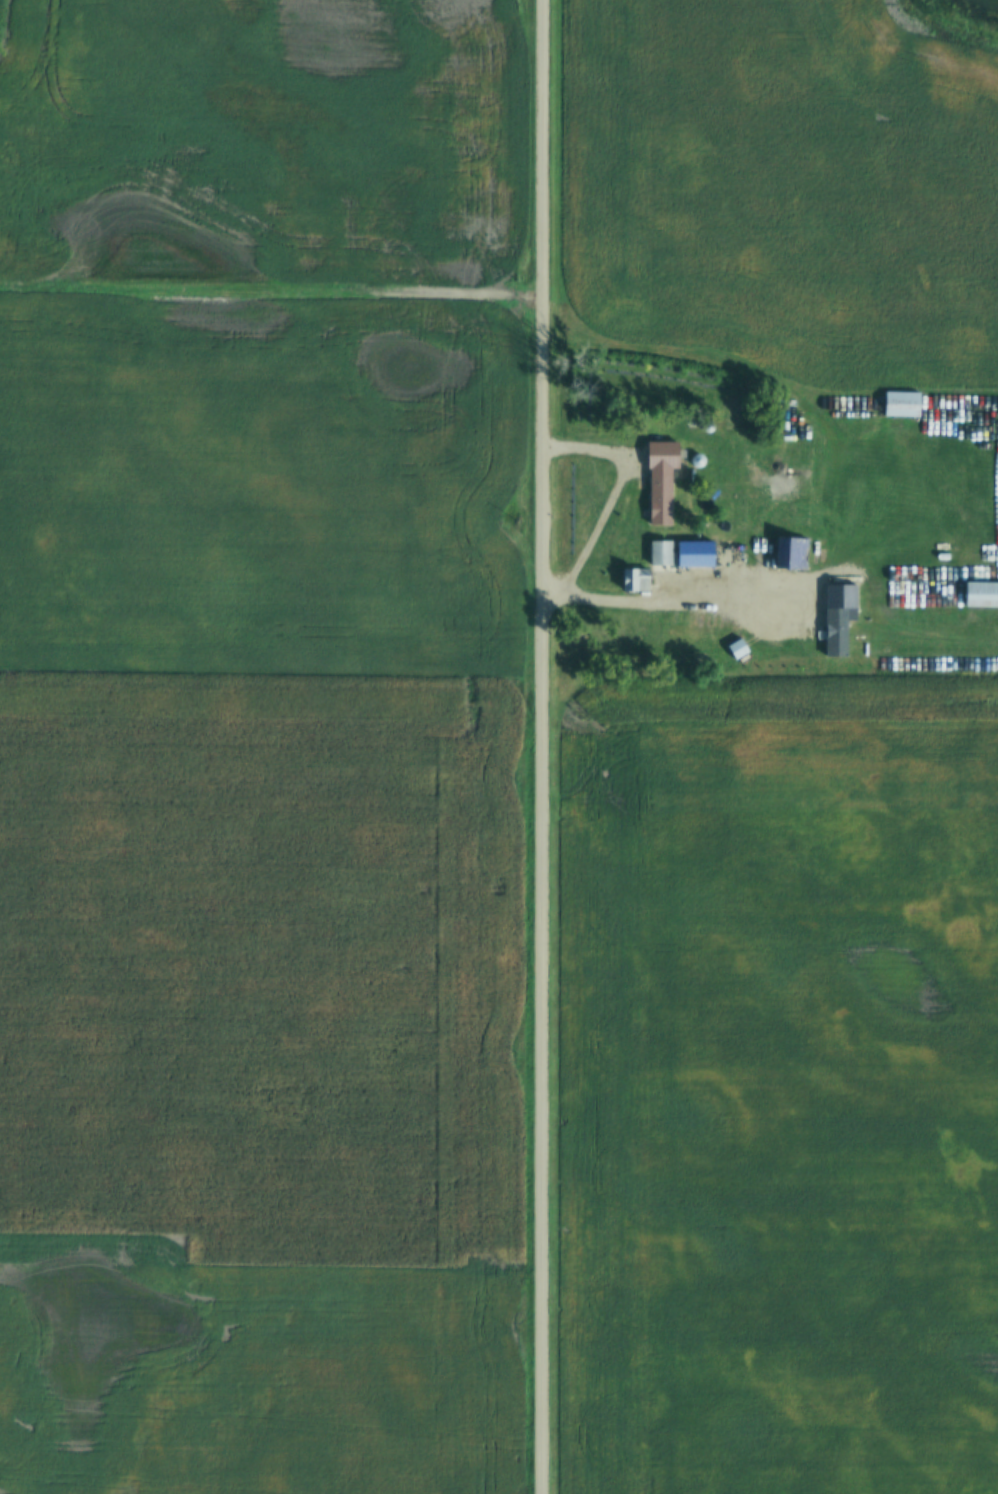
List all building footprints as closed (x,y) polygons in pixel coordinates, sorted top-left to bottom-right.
[(919,417),(919,392),(885,392),(885,417),(919,417)] [(649,476),(649,526),(671,526),(671,476),(649,476)] [(806,571),(807,539),(777,538),(776,570),(806,571)] [(649,542),(649,570),(671,570),(671,542),(649,542)] [(622,592),(649,592),(649,569),(622,569),(622,592)] [(855,586),(873,586),(873,571),(855,571),(855,586)] [(965,582),(965,607),(997,607),(997,582),(965,582)] [(727,647),(735,660),(748,652),(740,639),(727,647)]
